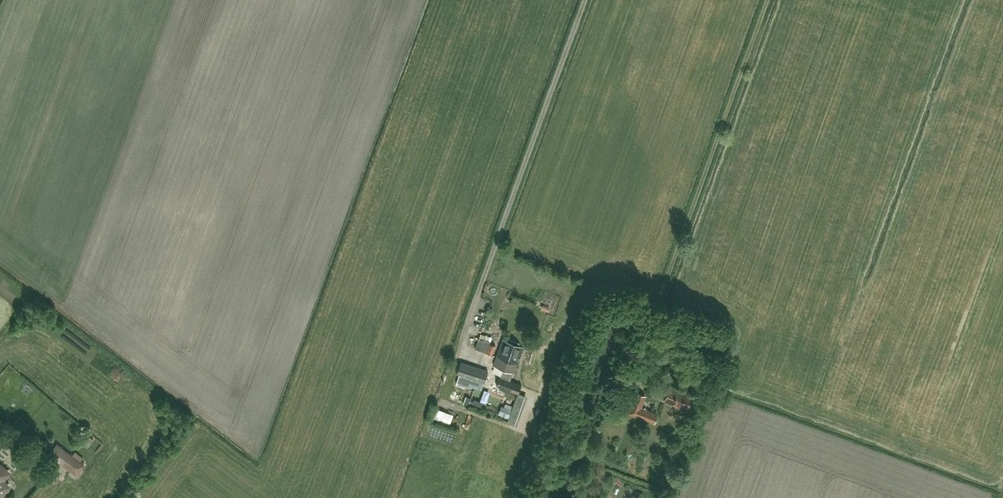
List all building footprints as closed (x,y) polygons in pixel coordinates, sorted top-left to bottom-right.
[(489,342),(478,338),(474,348),(486,352),(489,342)] [(503,339),(497,356),(493,365),(503,369),(501,376),(500,376),(497,385),(518,393),(521,384),(510,380),(513,372),(514,372),(523,346),(517,344),(518,342),(509,338),(508,341),(503,339)] [(495,345),(489,343),(486,353),(492,355),(495,345)] [(484,382),(488,370),(461,361),(457,373),(484,382)] [(686,409),(692,394),(669,385),(664,400),(686,409)] [(453,389),(449,400),(469,407),(473,396),(453,389)] [(654,424),(658,414),(642,407),(646,395),(636,392),(627,414),(654,424)] [(500,416),(517,423),(528,396),(521,393),(514,410),(504,406),(500,416)] [(437,407),(433,417),(452,423),(455,413),(437,407)] [(56,442),(47,455),(59,464),(61,463),(77,475),(85,464),(56,442)]
